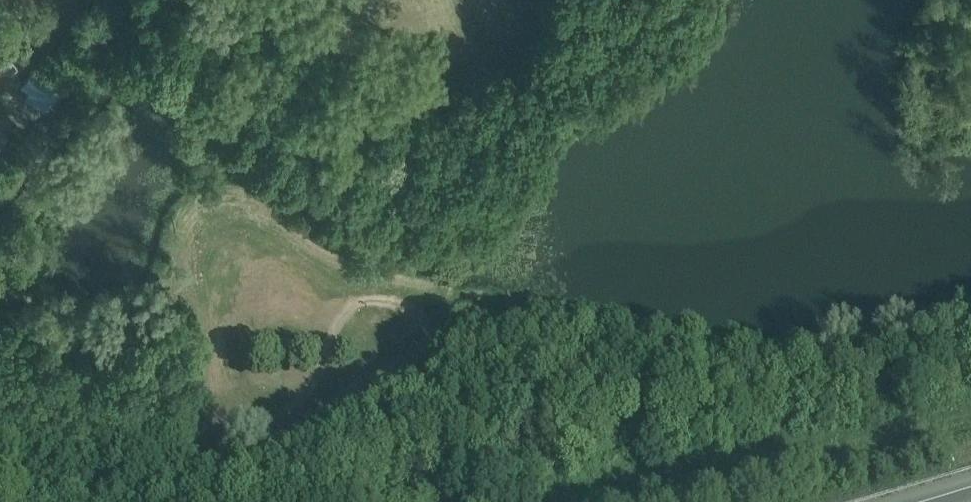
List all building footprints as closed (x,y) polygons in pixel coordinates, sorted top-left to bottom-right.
[(36,64),(20,86),(27,91),(23,97),(43,111),(63,83),(36,64)]
